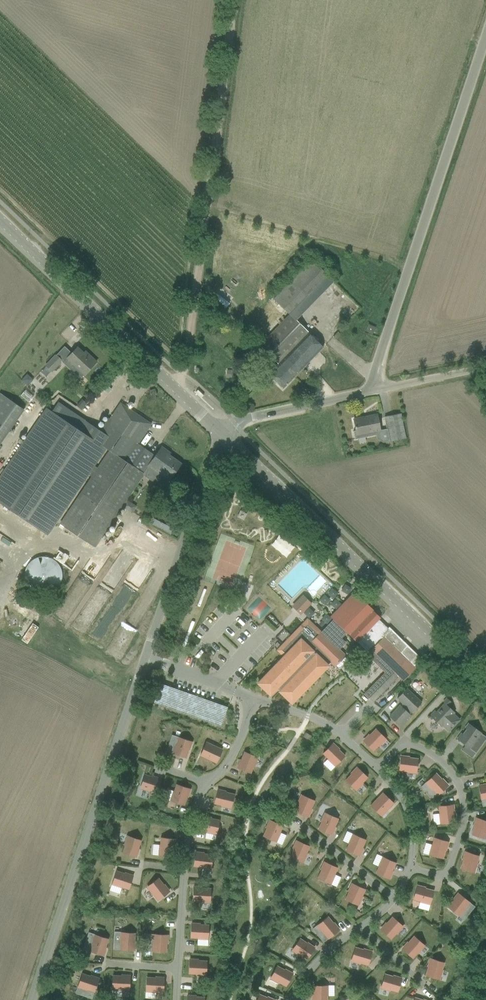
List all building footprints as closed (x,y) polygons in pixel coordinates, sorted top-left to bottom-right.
[(273,300),(288,314),(327,275),(312,260),(273,300)] [(278,364),(275,367),(268,374),(283,389),(323,347),(289,315),(260,345),(278,364)] [(77,348),(62,363),(80,380),(84,375),(96,362),(88,355),(86,356),(77,348)] [(52,371),(61,361),(56,355),(46,366),(52,371)] [(23,410),(0,394),(0,443),(23,410)] [(93,547),(139,479),(147,467),(160,477),(168,482),(181,464),(169,455),(170,453),(161,446),(154,456),(138,444),(151,424),(150,423),(120,403),(101,431),(86,422),(80,431),(46,408),(0,476),(0,503),(48,535),(106,448),(108,450),(59,524),(93,547)] [(389,441),(405,438),(401,414),(385,418),(389,441)] [(353,420),(355,430),(355,431),(353,431),(355,440),(376,435),(375,432),(380,431),(379,425),(377,415),(353,420)] [(139,532),(141,528),(130,521),(127,525),(139,532)] [(277,531),(271,542),(281,548),(288,537),(277,531)] [(25,568),(24,570),(24,571),(24,574),(24,577),(24,579),(25,582),(25,584),(27,587),(29,589),(31,591),(33,592),(35,593),(37,594),(39,594),(41,595),(44,595),(47,594),(49,594),(51,593),(53,592),(55,590),(56,589),(57,588),(58,587),(59,585),(60,584),(61,581),(62,579),(62,577),(62,574),(62,571),(61,569),(60,567),(59,565),(58,563),(57,562),(55,560),(53,559),(51,558),(49,557),(47,556),(44,556),(41,556),(39,556),(36,557),(35,558),(33,559),(31,560),(29,562),(28,563),(27,564),(26,567),(25,568)] [(283,656),(257,683),(270,695),(277,688),(279,691),(279,692),(291,704),(328,666),(327,665),(330,662),(335,667),(335,666),(337,667),(340,667),(345,661),(345,659),(344,657),(345,656),(339,650),(343,646),(343,640),(341,638),(347,632),(357,642),(357,641),(367,651),(370,648),(387,628),(378,620),(380,618),(372,611),(373,610),(354,593),(331,617),(333,619),(327,626),(329,628),(326,631),(323,630),(321,632),(307,619),(277,650),(283,656)] [(299,614),(310,602),(303,595),(292,607),(299,614)] [(387,628),(370,648),(395,671),(394,672),(403,681),(416,668),(415,667),(422,659),(389,627),(387,628)] [(421,703),(406,689),(397,698),(402,703),(400,706),(400,705),(389,717),(400,727),(411,716),(410,715),(421,703)] [(452,703),(447,698),(443,702),(444,704),(436,712),(435,711),(430,716),(441,727),(442,725),(449,732),(459,720),(453,714),(454,712),(448,707),(452,703)] [(481,733),(470,725),(463,734),(461,733),(457,739),(465,746),(466,744),(477,752),(485,739),(485,737),(480,733),(481,733)] [(375,729),(363,741),(373,751),(378,746),(379,747),(385,741),(384,740),(385,739),(375,729)] [(191,742),(178,737),(176,744),(175,744),(172,752),(173,752),(173,754),(186,758),(191,742)] [(327,760),(333,765),(334,765),(335,766),(345,756),(332,744),(322,754),(328,759),(327,760)] [(200,756),(216,763),(222,750),(217,747),(216,749),(211,747),(210,749),(204,747),(200,756)] [(250,773),(257,757),(244,752),(238,768),(250,773)] [(418,759),(400,757),(399,770),(406,771),(406,772),(414,773),(414,772),(416,773),(418,759)] [(362,783),(367,778),(357,768),(345,780),(355,790),(356,789),(357,789),(363,784),(362,783)] [(436,773),(425,783),(427,784),(426,785),(431,790),(432,790),(437,795),(447,786),(436,773)] [(157,793),(161,780),(145,775),(140,788),(142,788),(142,789),(149,792),(149,791),(157,793)] [(171,801),(184,805),(189,789),(176,785),(174,792),(173,791),(170,799),(171,799),(171,801)] [(231,808),(234,794),(217,790),(214,804),(221,806),(221,807),(229,808),(229,807),(231,808)] [(383,793),(370,806),(377,813),(382,808),(384,809),(387,806),(389,808),(393,803),(383,793)] [(307,817),(314,801),(302,795),(301,797),(300,797),(297,804),(298,804),(295,811),(307,817)] [(454,822),(452,805),(439,806),(439,814),(438,814),(439,822),(440,822),(441,824),(454,822)] [(331,835),(338,819),(325,813),(325,815),(324,814),(320,822),(321,822),(318,829),(331,835)] [(216,834),(219,820),(202,817),(199,830),(207,832),(206,833),(214,834),(214,833),(216,834)] [(484,839),(485,837),(485,821),(477,818),(471,835),(484,839)] [(283,826),(270,820),(263,836),(275,842),(276,840),(277,841),(280,833),(279,833),(283,826)] [(358,856),(365,840),(353,834),(352,836),(351,836),(348,843),(349,843),(346,850),(358,856)] [(125,845),(122,853),(135,857),(141,841),(128,836),(127,838),(126,838),(124,845),(125,845)] [(159,853),(159,855),(173,856),(174,839),(161,838),(160,845),(159,845),(158,853),(159,853)] [(443,858),(447,842),(434,838),(432,845),(431,845),(429,853),(430,853),(429,855),(443,858)] [(309,846),(297,841),(290,857),(302,862),(303,861),(304,861),(307,854),(306,853),(309,846)] [(479,856),(466,852),(460,868),(473,873),(474,871),(475,871),(477,864),(476,863),(479,856)] [(212,855),(195,853),(193,867),(201,867),(201,868),(209,869),(209,868),(210,869),(212,855)] [(395,863),(383,857),(382,859),(381,859),(378,866),(379,866),(376,873),(388,879),(395,863)] [(332,882),(335,875),(334,875),(337,868),(325,862),(318,878),(330,884),(331,882),(332,882)] [(121,887),(128,890),(133,876),(116,871),(112,884),(114,885),(113,886),(121,888),(121,887)] [(158,900),(169,892),(158,878),(147,887),(148,888),(148,889),(152,895),(153,894),(158,900)] [(358,905),(358,904),(359,904),(363,897),(362,896),(365,889),(352,884),(345,900),(358,905)] [(433,891),(416,886),(413,900),(420,901),(420,902),(428,904),(429,904),(433,891)] [(210,902),(211,889),(193,888),(192,901),(200,902),(200,903),(208,903),(208,902),(210,902)] [(464,908),(469,902),(458,894),(448,907),(458,916),(459,914),(460,915),(465,909),(464,908)] [(328,939),(339,930),(328,917),(317,925),(318,927),(317,927),(322,934),(323,933),(328,939)] [(392,917),(380,930),(391,939),(396,933),(397,934),(402,928),(401,927),(402,926),(392,917)] [(208,925),(191,924),(190,938),(198,938),(198,939),(206,940),(206,939),(208,939),(208,925)] [(120,948),(120,950),(134,950),(135,933),(121,932),(121,940),(120,940),(119,948),(120,948)] [(166,952),(167,935),(153,934),(153,942),(152,942),(151,950),(152,950),(152,951),(166,952)] [(92,944),(90,951),(103,956),(108,939),(95,935),(94,937),(93,936),(91,944),(92,944)] [(413,958),(424,945),(414,936),(402,949),(413,958)] [(300,955),(306,960),(314,948),(300,938),(292,950),(293,951),(293,952),(299,956),(300,955)] [(355,947),(351,960),(353,961),(352,962),(360,964),(360,963),(368,965),(371,952),(355,947)] [(425,975),(439,979),(444,963),(431,959),(430,960),(429,960),(427,968),(428,968),(425,975)] [(207,961),(189,960),(189,974),(196,974),(196,975),(204,976),(204,975),(206,975),(207,961)] [(279,983),(285,986),(292,974),(277,966),(270,978),(272,979),(271,980),(278,984),(279,983)] [(98,979),(82,974),(78,987),(79,987),(79,988),(87,991),(87,990),(94,992),(98,979)] [(384,974),(381,987),(382,988),(382,989),(390,991),(390,990),(397,992),(401,979),(384,974)] [(129,990),(130,976),(113,975),(112,989),(113,989),(113,990),(121,991),(121,990),(129,990)] [(156,992),(163,992),(164,978),(146,977),(146,991),(148,991),(147,992),(155,993),(156,992)] [(327,996),(328,996),(328,988),(327,988),(327,986),(313,986),(313,999),(327,999),(327,996)]
